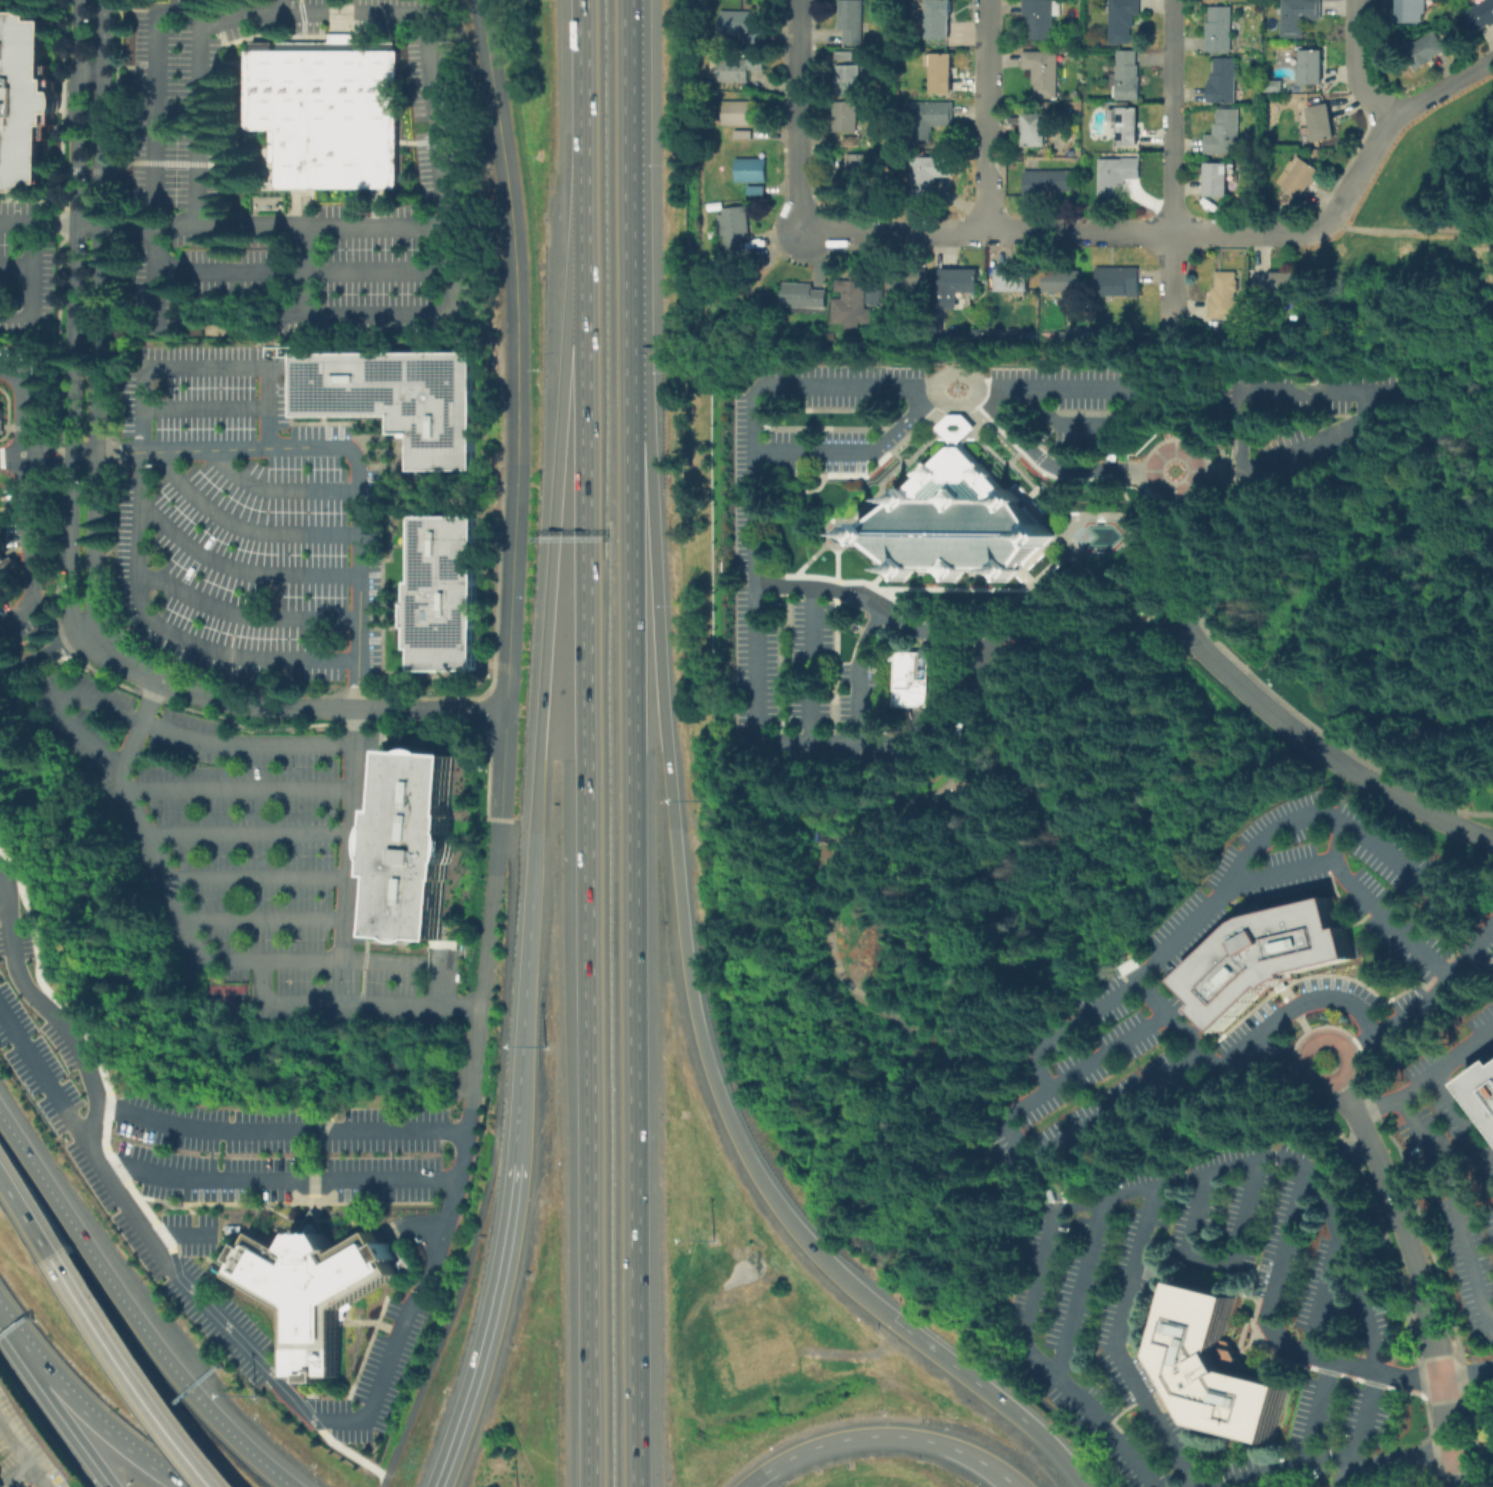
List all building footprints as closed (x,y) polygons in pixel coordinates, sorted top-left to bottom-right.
[(840,30),(840,0),(864,0),(864,44),(845,44),(845,30),(840,30)] [(930,38),(930,0),(955,0),(955,18),(954,18),(953,39),(930,38)] [(1025,16),(1025,0),(1055,0),(1055,1),(1062,1),(1062,15),(1055,15),(1055,39),(1032,39),(1032,27),(1029,27),(1029,16),(1025,16)] [(1110,43),(1110,0),(1141,0),(1141,14),(1135,14),(1135,27),(1132,27),(1132,43),(1110,43)] [(1284,37),(1284,0),(1324,0),(1324,20),(1307,20),(1307,38),(1284,37)] [(1400,24),(1400,0),(1437,0),(1438,5),(1434,5),(1434,10),(1432,10),(1432,13),(1429,13),(1429,23),(1400,24)] [(1480,7),(1476,0),(1492,0),(1492,24),(1482,32),(1469,14),(1480,7)] [(1209,51),(1209,22),(1211,22),(1211,7),(1234,6),(1234,51),(1209,51)] [(720,34),(721,10),(753,11),(753,25),(767,25),(766,42),(750,41),(750,34),(720,34)] [(35,194),(0,194),(0,14),(36,14),(36,21),(52,21),(52,63),(57,63),(57,80),(62,80),(62,95),(67,95),(67,113),(62,113),(61,126),(57,126),(57,141),(52,141),(51,184),(35,184),(35,194)] [(1408,51),(1444,30),(1448,37),(1444,40),(1450,51),(1437,59),(1437,60),(1420,70),(1419,68),(1418,68),(1408,51)] [(401,46),(400,189),(282,189),(282,160),(275,160),(275,131),(249,131),(250,45),(401,46)] [(1121,100),(1121,97),(1114,97),(1115,68),(1119,68),(1119,50),(1139,50),(1139,64),(1141,65),(1141,76),(1144,76),(1144,100),(1121,100)] [(1303,84),(1304,66),(1297,66),(1297,50),(1326,50),(1326,84),(1303,84)] [(836,60),(836,51),(855,51),(855,60),(836,60)] [(1037,99),(1037,83),(1035,83),(1035,69),(1024,69),(1024,51),(1060,51),(1060,98),(1037,99)] [(720,82),(720,74),(714,73),(714,60),(721,61),(721,58),(749,58),(750,52),(766,53),(765,70),(751,69),(751,83),(720,82)] [(935,93),(934,66),(928,66),(928,54),(955,54),(955,93),(935,93)] [(1210,102),(1210,81),(1214,81),(1214,73),(1216,73),(1216,57),(1238,57),(1238,102),(1210,102)] [(837,96),(837,65),(861,65),(861,96),(837,96)] [(705,89),(705,80),(713,80),(713,89),(705,89)] [(1268,91),(1268,80),(1285,81),(1284,92),(1268,91)] [(898,98),(896,92),(901,88),(904,95),(898,98)] [(1333,104),(1340,139),(1317,143),(1317,142),(1307,144),(1304,128),(1314,127),(1310,108),(1312,107),(1311,99),(1323,97),(1324,105),(1333,104)] [(726,125),(726,101),(756,101),(756,125),(726,125)] [(835,132),(835,102),(859,102),(859,133),(835,132)] [(915,140),(915,103),(955,103),(954,125),(936,125),(936,140),(915,140)] [(1120,147),(1120,122),(1113,122),(1112,109),(1120,109),(1120,108),(1140,108),(1141,146),(1120,147)] [(1206,153),(1206,134),(1216,134),(1215,110),(1241,109),(1241,153),(1206,153)] [(1025,145),(1025,113),(1047,113),(1047,124),(1057,125),(1057,136),(1048,136),(1048,145),(1025,145)] [(737,139),(737,130),(754,131),(754,139),(737,139)] [(845,146),(845,138),(862,138),(862,145),(845,146)] [(913,195),(912,151),(926,151),(926,156),(953,155),(953,177),(937,177),(937,182),(934,182),(935,195),(913,195)] [(847,154),(871,153),(872,185),(848,185),(847,154)] [(1326,172),(1316,186),(1314,185),(1305,199),(1279,183),(1295,160),(1297,162),(1300,156),(1326,172)] [(737,158),(767,158),(767,182),(737,182),(737,158)] [(1102,197),(1101,158),(1142,158),(1142,178),(1127,179),(1127,185),(1124,185),(1124,197),(1102,197)] [(1231,197),(1208,197),(1208,164),(1231,164),(1231,197)] [(1025,171),(1073,170),(1073,191),(1045,191),(1045,197),(1026,198),(1025,171)] [(835,178),(844,178),(845,196),(835,197),(835,178)] [(902,179),(903,186),(894,187),(894,180),(902,179)] [(749,186),(766,186),(767,195),(749,195),(749,186)] [(725,208),(748,206),(752,235),(746,236),(748,251),(730,253),(728,238),(723,239),(719,215),(725,215),(725,208)] [(1097,268),(1140,267),(1140,298),(1098,298),(1097,268)] [(893,273),(911,274),(911,269),(928,269),(928,287),(914,287),(913,308),(891,307),(891,294),(892,294),(893,273)] [(1000,269),(1032,269),(1032,292),(999,292),(1000,269)] [(944,270),(981,270),(981,293),(962,293),(962,310),(943,310),(944,270)] [(1048,271),(1084,272),(1084,293),(1048,293),(1048,271)] [(1238,301),(1246,301),(1246,319),(1211,319),(1212,299),(1214,299),(1214,288),(1217,288),(1217,272),(1238,272),(1238,280),(1241,280),(1241,292),(1238,292),(1238,301)] [(1255,294),(1256,275),(1271,275),(1271,272),(1297,273),(1297,295),(1255,294)] [(851,280),(851,274),(868,274),(868,309),(874,309),(875,325),(862,325),(862,329),(847,329),(847,325),(835,325),(834,299),(844,299),(844,293),(837,293),(836,280),(851,280)] [(869,281),(883,281),(883,304),(881,304),(881,307),(872,307),(871,304),(870,304),(869,281)] [(783,282),(813,284),(813,289),(828,290),(827,307),(782,306),(783,282)] [(1231,329),(1231,338),(1223,338),(1223,328),(1231,329)] [(983,329),(983,338),(973,337),(973,329),(983,329)] [(1010,329),(1020,329),(1020,338),(1010,338),(1010,329)] [(473,469),(410,469),(410,433),(392,433),(392,415),(294,415),(293,352),(472,351),(473,469)] [(950,444),(950,440),(936,426),(948,414),(963,413),(975,426),(961,440),(962,444),(950,444)] [(962,444),(950,444),(931,463),(929,461),(917,473),(919,475),(905,489),(903,486),(891,499),(892,501),(871,522),(869,520),(856,533),(868,545),(870,543),(889,563),(892,566),(890,568),(902,579),(912,570),(942,570),(953,581),(965,570),(995,570),(1006,581),(1018,569),(1015,567),(1039,544),(1041,546),(1053,535),(1041,522),(1038,524),(1016,501),(1018,500),(1006,487),(1004,489),(991,475),(993,473),(981,461),(980,463),(962,444)] [(1111,452),(1120,452),(1120,462),(1111,462),(1111,452)] [(406,581),(411,581),(410,516),(474,516),(475,669),(411,669),(411,648),(407,648),(406,581)] [(3,593),(0,595),(0,554),(3,560),(12,556),(17,564),(8,569),(14,582),(1,589),(3,593)] [(896,650),(931,651),(931,708),(896,707),(896,650)] [(446,880),(441,939),(376,935),(380,875),(372,874),(376,809),(384,809),(388,750),(454,754),(450,814),(446,880)] [(1344,897),(1352,929),(1359,927),(1367,958),(1303,973),(1305,978),(1292,982),(1289,983),(1283,989),(1279,986),(1229,1036),(1203,1010),(1208,1004),(1185,981),(1243,924),(1252,919),(1261,915),(1344,897)] [(1123,978),(1117,969),(1137,956),(1143,966),(1123,978)] [(1465,1085),(1492,1065),(1492,1123),(1465,1085)] [(312,1210),(318,1219),(335,1249),(333,1251),(334,1253),(371,1231),(379,1245),(383,1243),(392,1258),(388,1260),(396,1274),(337,1308),(337,1322),(338,1377),(322,1377),(322,1382),(304,1382),(304,1377),(288,1377),(287,1306),(231,1274),(237,1262),(231,1259),(241,1242),(243,1243),(245,1244),(253,1231),(291,1253),(292,1251),(290,1249),(307,1219),(312,1210)] [(1247,1300),(1232,1356),(1243,1377),(1300,1391),(1285,1448),(1207,1430),(1164,1357),(1183,1283),(1247,1300)]
